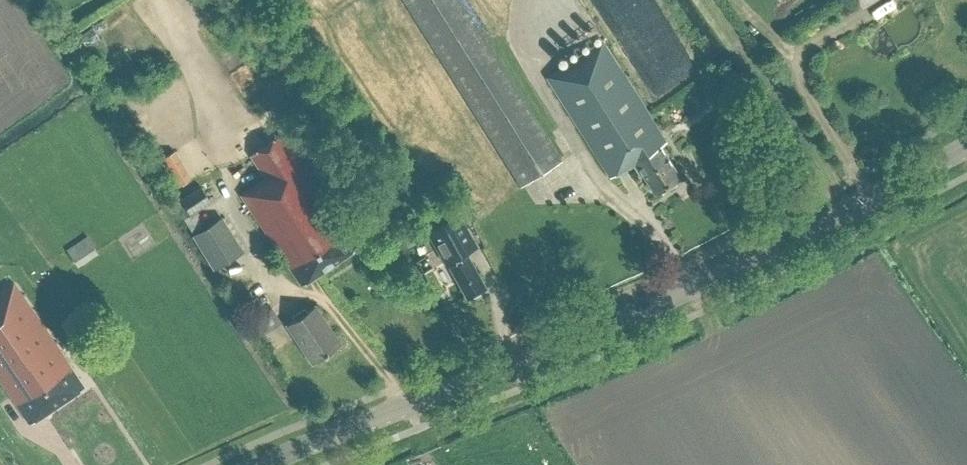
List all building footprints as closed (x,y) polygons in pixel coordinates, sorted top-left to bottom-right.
[(560,160),(459,0),(406,0),(522,184),(560,160)] [(638,45),(661,81),(696,59),(673,23),(638,45)] [(654,191),(679,175),(660,144),(666,140),(602,40),(546,76),(610,176),(635,160),(654,191)] [(264,177),(251,186),(240,194),(301,284),(357,247),(295,156),(280,133),(249,154),(264,177)] [(179,184),(190,177),(174,150),(163,156),(179,184)] [(211,201),(203,187),(183,199),(191,213),(211,201)] [(206,226),(196,211),(185,218),(194,233),(193,234),(214,268),(244,250),(222,216),(206,226)] [(477,249),(468,232),(458,214),(430,229),(449,264),(449,265),(466,296),(485,285),(468,254),(477,249)] [(142,239),(153,233),(146,219),(134,225),(142,239)] [(78,266),(99,252),(87,234),(66,248),(78,266)] [(29,422),(84,386),(13,281),(0,290),(0,379),(29,422)] [(312,361),(340,343),(315,304),(286,323),(312,361)]
